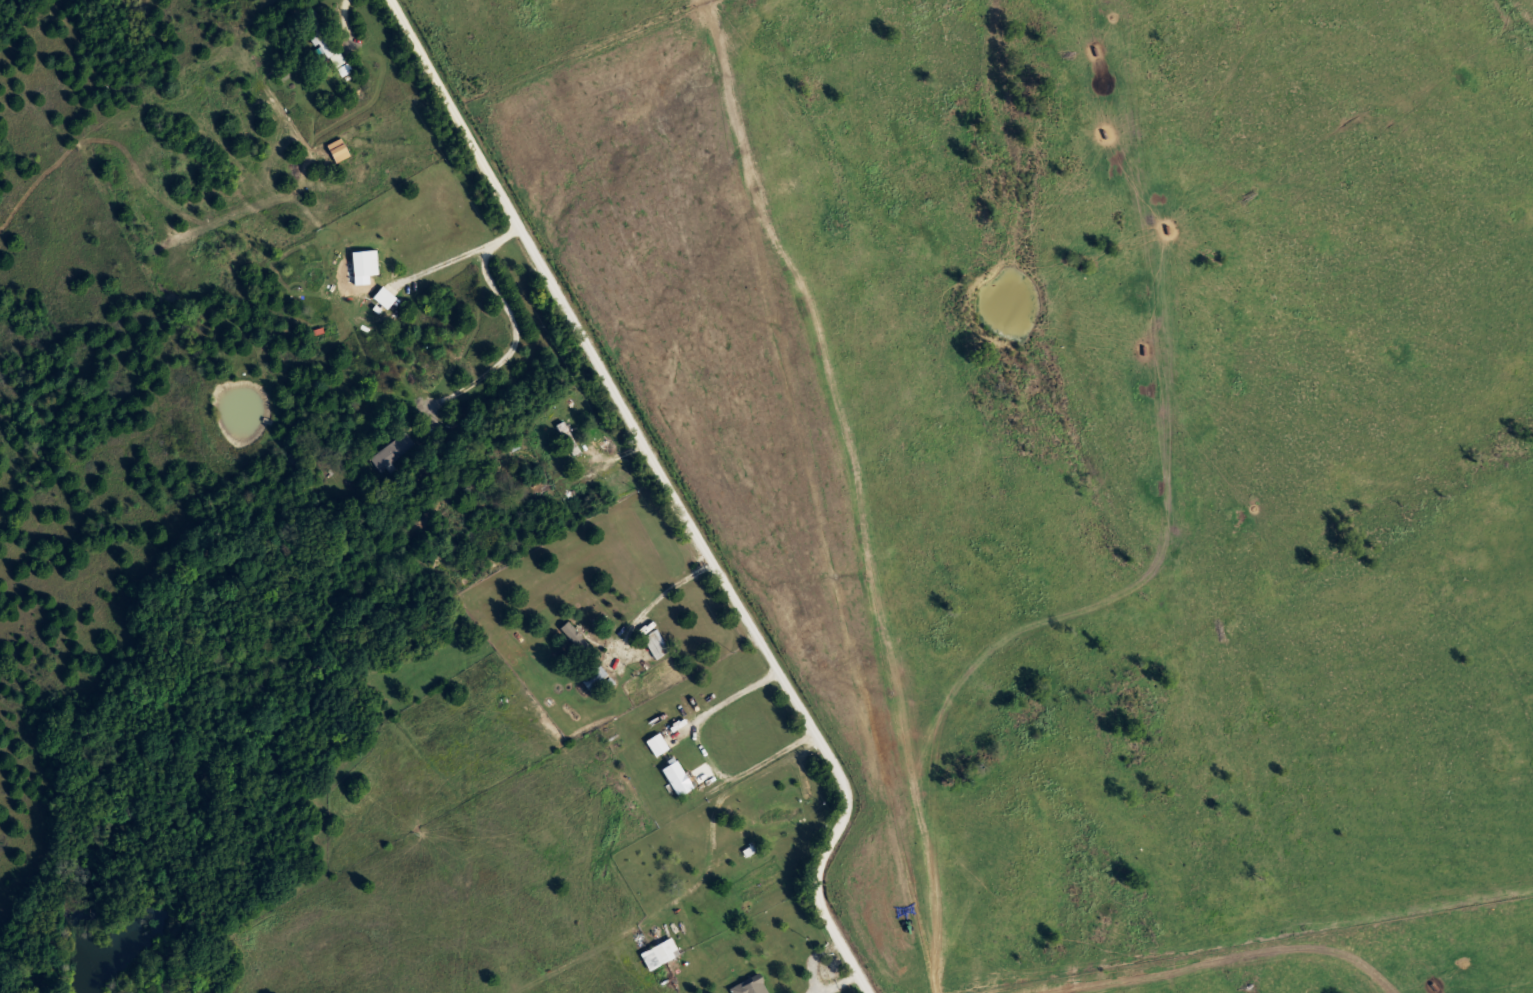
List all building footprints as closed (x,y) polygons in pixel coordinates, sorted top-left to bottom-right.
[(296,15),(308,8),(341,61),(329,68),(296,15)] [(566,435),(556,437),(552,422),(562,419),(566,435)] [(385,469),(375,454),(411,430),(421,445),(385,469)] [(561,440),(568,436),(575,450),(567,454),(561,440)] [(584,662),(551,628),(560,620),(593,653),(584,662)] [(637,635),(651,628),(662,651),(648,658),(637,635)] [(587,692),(577,681),(594,664),(604,675),(587,692)] [(639,740),(652,732),(663,748),(650,757),(639,740)] [(672,795),(655,769),(670,758),(688,785),(672,795)] [(642,971),(633,953),(664,936),(674,954),(642,971)] [(756,974),(763,992),(731,992),(728,984),(756,974)]
